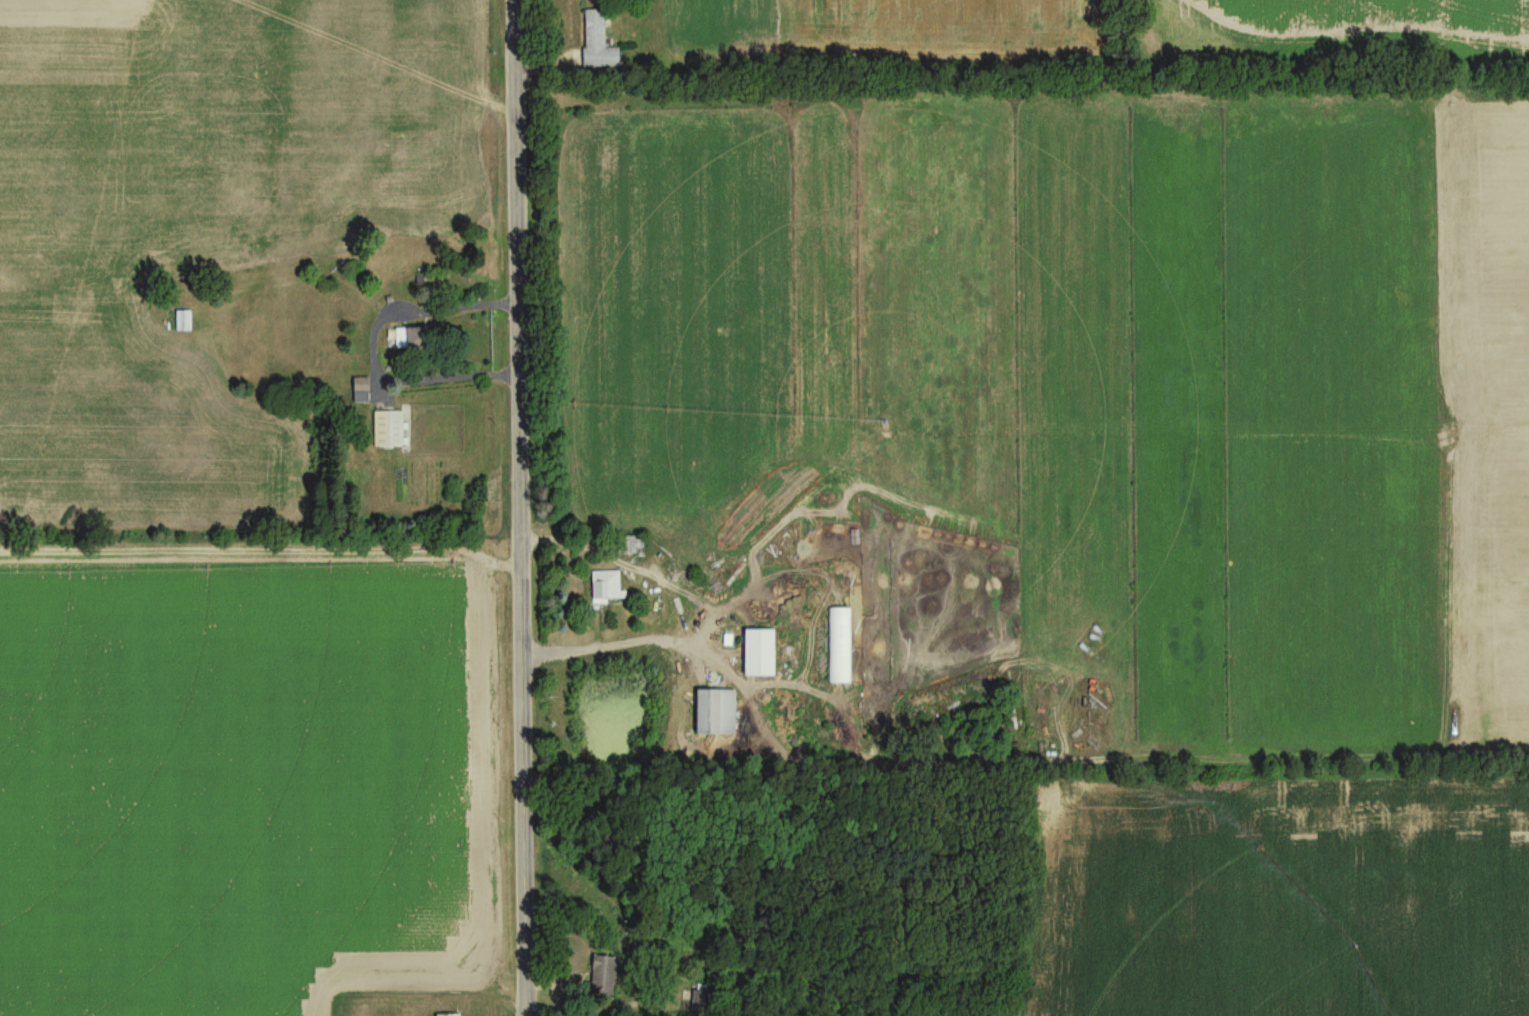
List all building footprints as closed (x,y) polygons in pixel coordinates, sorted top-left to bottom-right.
[(585,13),(585,70),(619,70),(619,51),(604,51),(604,13),(585,13)] [(176,333),(191,333),(191,313),(176,313),(176,333)] [(427,331),(396,331),(396,352),(427,352),(427,331)] [(369,380),(354,380),(354,406),(369,406),(369,380)] [(403,414),(374,414),(374,450),(403,450),(403,414)] [(622,557),(637,557),(637,540),(622,540),(622,557)] [(621,574),(593,574),(593,604),(622,604),(621,574)] [(851,611),(830,611),(830,685),(851,685),(851,611)] [(774,634),(744,634),(744,677),(774,677),(774,634)] [(736,735),(736,691),(697,691),(697,735),(736,735)] [(614,997),(615,958),(593,958),(592,985),(587,985),(586,996),(614,997)] [(714,993),(692,993),(692,1015),(714,1015),(714,993)]
